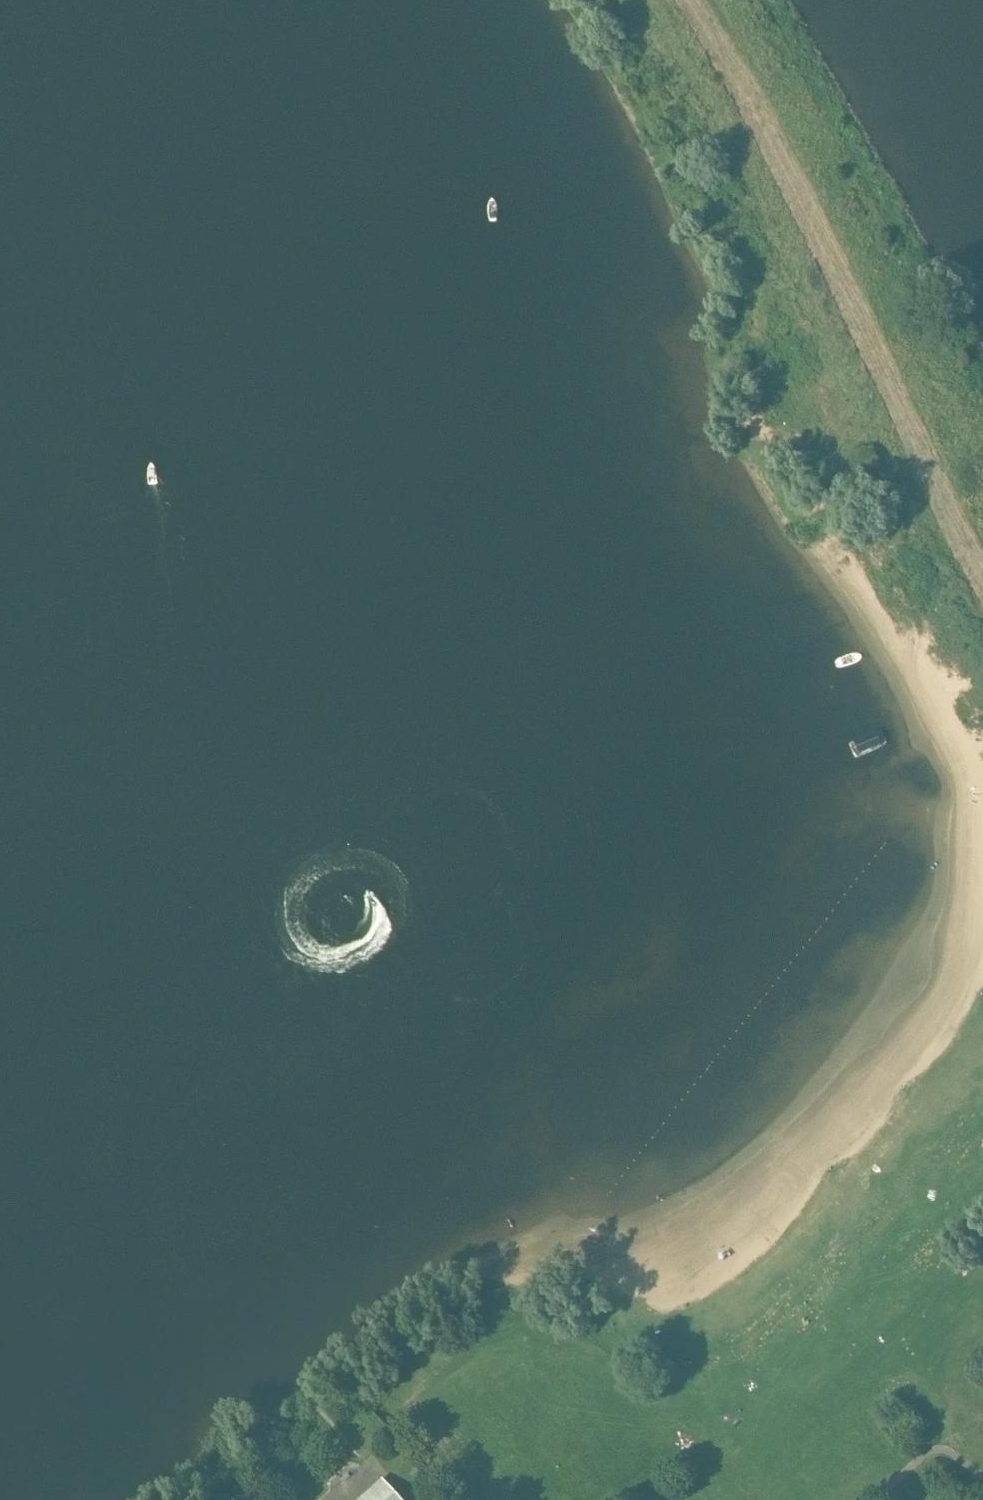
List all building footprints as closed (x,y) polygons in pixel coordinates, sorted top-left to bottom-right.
[(360,1499),(401,1499),(383,1480),(382,1480),(360,1499)]
